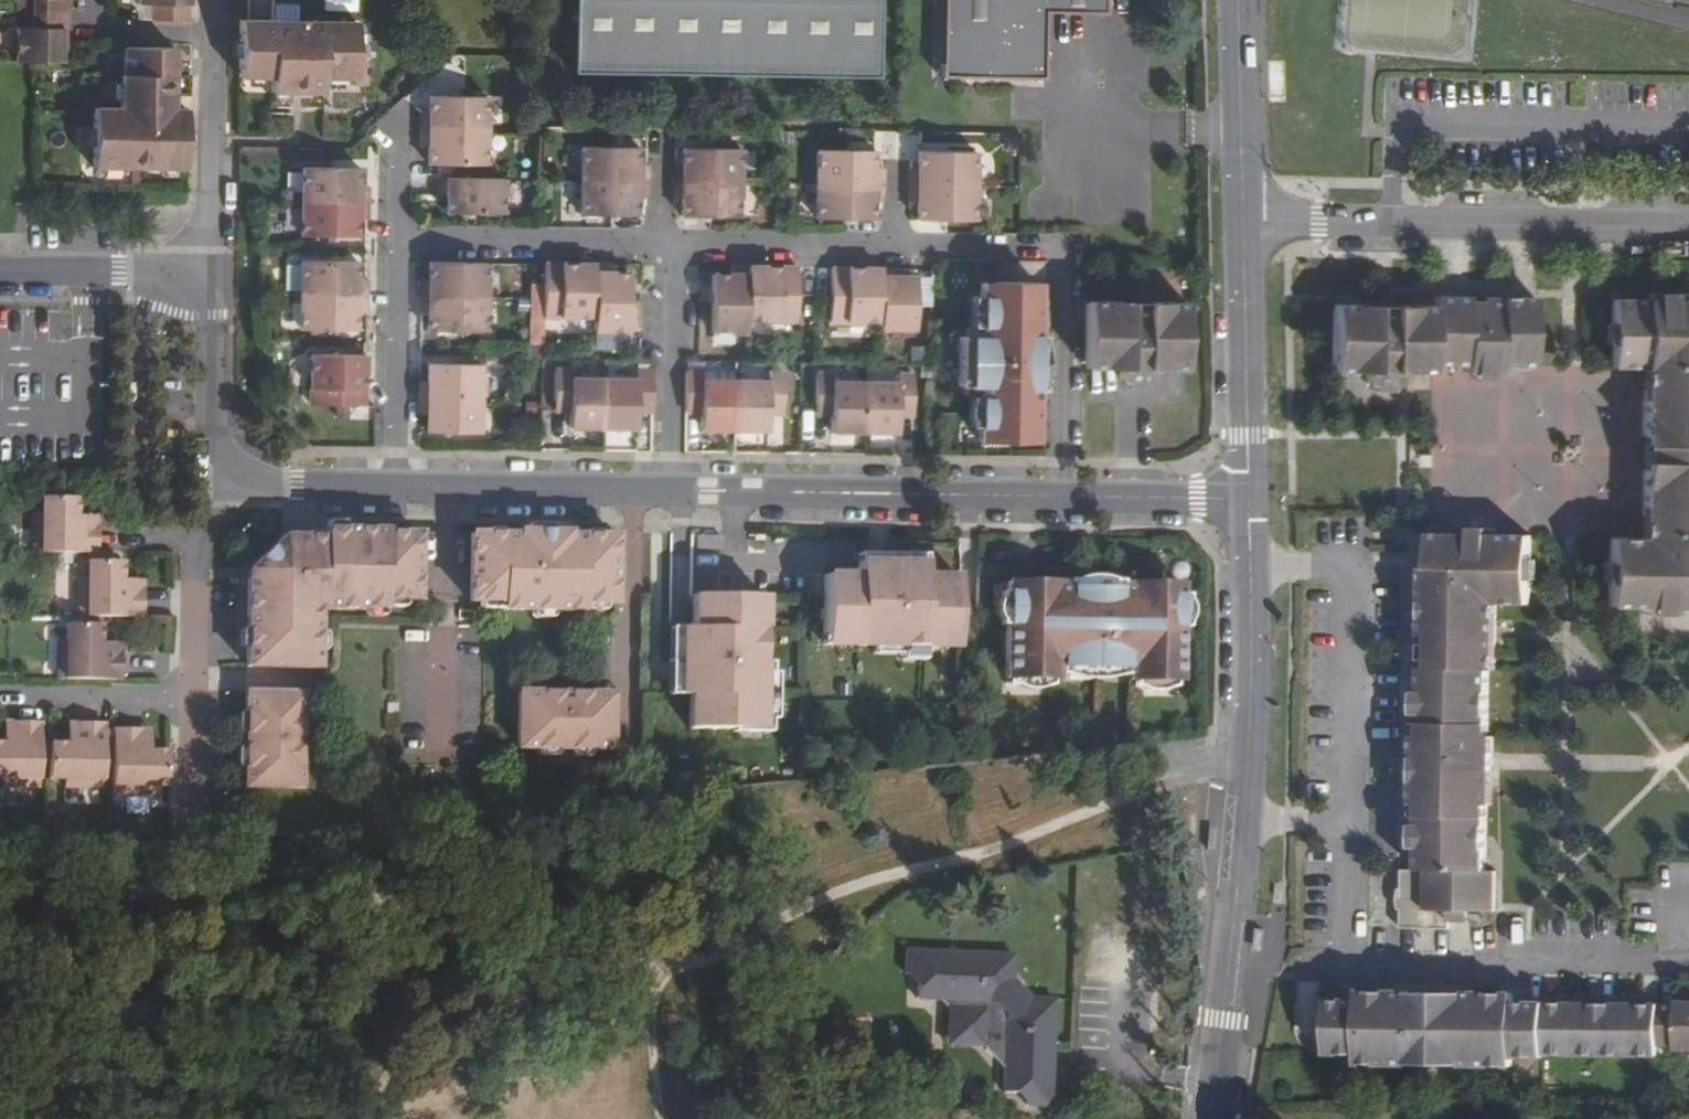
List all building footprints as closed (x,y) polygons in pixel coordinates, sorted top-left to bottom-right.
[(69,9),(69,0),(19,0),(19,8),(33,8),(69,9)] [(152,19),(188,19),(188,0),(138,0),(138,3),(153,3),(152,19)] [(359,0),(327,0),(327,9),(358,9),(359,0)] [(572,73),(879,77),(880,0),(573,0),(572,73)] [(977,77),(1045,79),(1046,14),(1106,15),(1106,0),(945,0),(945,76),(977,77)] [(272,4),(272,20),(296,20),(296,4),(272,4)] [(34,63),(65,62),(65,26),(69,27),(69,9),(33,8),(33,26),(18,26),(17,62),(34,63)] [(33,26),(33,8),(19,8),(18,26),(33,26)] [(272,20),(240,19),(238,77),(272,78),(272,93),(324,93),(323,78),(324,78),(356,78),(356,21),(296,20),(272,20)] [(123,73),(173,74),(175,74),(175,46),(124,46),(123,73)] [(92,167),(186,169),(188,109),(173,109),(173,74),(123,73),(120,73),(120,107),(94,107),(92,167)] [(429,113),(420,113),(420,130),(487,131),(488,96),(429,95),(429,113)] [(487,165),(487,131),(420,130),(420,148),(428,148),(428,165),(456,165),(469,165),(484,165),(487,165)] [(579,182),(646,183),(646,164),(638,164),(639,148),(580,147),(579,182)] [(682,165),(674,165),(674,183),(740,184),(741,148),(682,148),(682,165)] [(814,184),(881,185),(882,167),(874,167),(874,150),(815,149),(814,184)] [(909,187),(976,187),(976,151),(918,150),(917,168),(909,168),(909,187)] [(300,168),(300,203),(367,203),(367,186),(359,186),(359,168),(300,168)] [(504,181),(438,179),(437,196),(446,197),(445,214),(486,215),(501,215),(504,216),(504,181)] [(637,201),(646,201),(646,183),(579,182),(579,217),(620,218),(635,218),(637,218),(637,201)] [(740,184),(674,183),(673,201),(681,201),(681,219),(740,219),(740,184)] [(873,202),(881,203),(881,185),(814,184),(814,219),(873,220),(873,202)] [(975,222),(976,187),(909,187),(909,204),(916,203),(916,221),(975,222)] [(367,203),(300,203),(299,238),(358,238),(358,222),(366,222),(367,203)] [(635,226),(635,218),(620,218),(620,226),(635,226)] [(299,261),(298,296),(365,297),(365,279),(357,279),(357,262),(299,261)] [(482,299),(482,264),(423,263),(423,280),(416,280),(415,298),(482,299)] [(593,319),(594,265),(544,265),(542,318),(593,319)] [(612,274),(612,266),(594,265),(593,319),(593,332),(628,333),(630,274),(612,274)] [(746,334),(746,321),(748,267),(730,267),(730,275),(713,275),(711,333),(746,334)] [(798,322),(799,268),(748,267),(746,321),(798,322)] [(879,323),(881,269),(831,268),(829,322),(879,323)] [(899,277),(899,269),(881,269),(879,323),(879,336),(915,337),(916,278),(899,277)] [(1036,333),(1037,284),(978,283),(979,299),(979,339),(960,338),(956,338),(956,387),(960,387),(978,387),(977,427),(977,440),(1036,442),(1037,390),(1036,333)] [(1470,368),(1492,369),(1496,369),(1496,361),(1528,362),(1529,295),(1484,295),(1484,297),(1466,297),(1466,291),(1428,291),(1428,298),(1329,297),(1329,361),(1358,361),(1358,373),(1366,373),(1388,374),(1395,374),(1395,362),(1426,363),(1426,357),(1432,358),(1463,358),(1462,368),(1470,368)] [(1653,303),(1679,303),(1679,295),(1653,294),(1653,303)] [(365,297),(298,296),(298,331),(357,332),(357,315),(366,315),(365,297)] [(1086,298),(1086,366),(1116,367),(1116,377),(1125,377),(1146,377),(1152,377),(1152,366),(1187,367),(1187,297),(1086,298)] [(481,334),(482,299),(415,298),(415,315),(423,315),(423,332),(481,334)] [(979,339),(979,299),(968,299),(965,305),(965,314),(966,322),(968,331),(960,331),(960,338),(979,339)] [(1651,605),(1664,609),(1676,605),(1688,605),(1688,303),(1679,303),(1653,303),(1614,301),(1614,326),(1614,346),(1614,369),(1643,370),(1641,538),(1610,538),(1610,560),(1610,582),(1610,605),(1618,605),(1651,605)] [(1614,346),(1614,326),(1606,326),(1606,346),(1614,346)] [(1037,390),(1042,390),(1047,366),(1043,366),(1043,358),(1047,358),(1047,349),(1044,333),(1036,333),(1037,390)] [(364,356),(310,355),(309,407),(364,407),(364,356)] [(414,380),(413,398),(480,399),(481,364),(421,363),(421,380),(414,380)] [(1492,377),(1492,369),(1470,368),(1470,376),(1492,377)] [(570,427),(602,427),(603,379),(572,378),(572,371),(555,371),(554,402),(570,403),(570,412),(570,427)] [(603,379),(602,427),(638,428),(638,413),(638,403),(652,403),(653,371),(636,371),(636,380),(603,379)] [(701,429),(733,431),(735,381),(703,380),(703,371),(686,371),(685,403),(701,404),(701,414),(701,429)] [(735,381),(733,431),(768,431),(768,415),(768,404),(785,404),(785,374),(768,373),(767,381),(735,381)] [(1388,374),(1366,373),(1366,382),(1388,382),(1388,374)] [(830,432),(865,433),(865,383),(833,382),(834,375),(815,375),(815,405),(830,405),(830,415),(830,432)] [(865,383),(865,433),(898,434),(898,418),(898,407),(915,408),(915,376),(898,376),(898,384),(865,383)] [(1146,387),(1146,377),(1125,377),(1125,387),(1146,387)] [(971,427),(977,427),(978,387),(960,387),(960,394),(968,394),(965,403),(965,413),(966,419),(971,427)] [(480,399),(413,398),(413,415),(421,416),(421,434),(479,434),(480,399)] [(554,412),(570,412),(570,403),(554,402),(554,412)] [(638,413),(652,414),(652,403),(638,403),(638,413)] [(685,403),(685,414),(701,414),(701,404),(685,403)] [(768,404),(768,415),(785,415),(785,404),(768,404)] [(815,415),(830,415),(830,405),(815,405),(815,415)] [(898,407),(898,418),(915,417),(915,408),(898,407)] [(75,517),(75,498),(40,498),(40,514),(33,514),(33,553),(86,553),(95,553),(95,525),(79,525),(80,517),(75,517)] [(95,517),(80,517),(79,525),(95,525),(95,517)] [(250,575),(248,575),(247,665),(314,668),(315,604),(383,606),(384,599),(417,600),(418,534),(386,534),(386,531),(321,530),(321,538),(291,537),(289,541),(283,549),(279,552),(272,560),(265,566),(258,570),(250,575)] [(615,604),(615,539),(569,538),(569,534),(517,533),(517,537),(472,536),(471,601),(500,601),(500,608),(583,610),(582,603),(615,604)] [(1417,851),(1417,871),(1488,872),(1489,804),(1489,770),(1496,771),(1496,762),(1497,736),(1492,733),(1493,669),(1498,667),(1498,636),(1499,602),(1532,603),(1532,580),(1533,558),(1533,537),(1499,537),(1468,537),(1431,537),(1432,568),(1424,568),(1422,687),(1414,687),(1413,713),(1418,713),(1418,729),(1412,728),(1411,851),(1417,851)] [(95,563),(95,553),(86,553),(86,563),(95,563)] [(855,564),(923,565),(923,555),(856,554),(855,564)] [(101,619),(141,620),(141,590),(126,590),(126,581),(120,581),(121,563),(95,563),(86,563),(86,578),(78,578),(78,619),(87,619),(101,619)] [(922,635),(955,636),(956,576),(923,576),(923,565),(855,564),(855,577),(823,576),(822,635),(855,635),(855,647),(871,647),(922,647),(922,635)] [(1066,587),(1122,588),(1122,580),(1118,580),(1116,579),(1113,578),(1108,576),(1107,576),(1103,576),(1099,575),(1095,575),(1090,576),(1082,576),(1076,578),(1071,580),(1066,579),(1066,587)] [(126,590),(141,590),(141,581),(126,581),(126,590)] [(1129,675),(1168,678),(1178,679),(1179,638),(1180,603),(1181,592),(1129,589),(1122,588),(1066,587),(1057,587),(1057,583),(1006,581),(1004,674),(1008,674),(1050,675),(1051,662),(1057,662),(1123,663),(1129,663),(1129,675)] [(751,629),(751,597),(692,597),(692,624),(692,629),(677,628),(677,697),(688,697),(687,728),(730,730),(730,721),(761,722),(761,662),(762,630),(751,629)] [(762,597),(751,597),(751,629),(762,630),(762,597)] [(1180,603),(1179,638),(1189,638),(1189,633),(1192,632),(1194,629),(1195,626),(1195,620),(1194,617),(1193,614),(1191,611),(1189,609),(1189,604),(1180,603)] [(101,619),(87,619),(87,628),(101,628),(101,619)] [(58,644),(58,681),(119,682),(119,655),(105,655),(105,645),(101,645),(101,628),(87,628),(65,628),(65,644),(58,644)] [(677,697),(677,628),(667,628),(666,684),(666,696),(677,697)] [(855,635),(822,635),(821,646),(855,647),(855,635)] [(922,647),(955,648),(955,636),(922,635),(922,647)] [(105,655),(119,655),(119,645),(105,645),(105,655)] [(921,662),(922,647),(871,647),(871,655),(899,655),(899,661),(921,662)] [(769,662),(761,662),(761,722),(730,721),(730,730),(730,732),(768,733),(769,720),(774,720),(776,673),(769,673),(769,662)] [(1114,669),(1123,669),(1123,663),(1057,662),(1057,668),(1066,668),(1071,671),(1076,673),(1083,675),(1090,676),(1097,675),(1104,674),(1110,671),(1114,669)] [(1050,675),(1008,674),(1008,680),(1014,681),(1018,683),(1022,685),(1027,687),(1033,686),(1040,685),(1043,684),(1045,682),(1050,681),(1050,675)] [(1165,683),(1168,678),(1129,675),(1129,682),(1135,682),(1138,684),(1142,686),(1148,687),(1154,687),(1158,687),(1162,686),(1164,686),(1165,683)] [(301,692),(247,692),(245,788),(299,788),(301,692)] [(518,748),(612,751),(613,694),(520,693),(518,748)] [(67,720),(46,720),(47,739),(67,739),(67,720)] [(0,745),(0,781),(3,781),(4,788),(42,788),(43,760),(43,747),(43,725),(14,725),(14,740),(6,740),(5,745),(0,745)] [(6,725),(6,740),(14,740),(14,725),(6,725)] [(49,760),(49,782),(65,782),(65,789),(103,789),(103,748),(104,733),(104,727),(77,727),(77,742),(68,742),(68,747),(50,747),(49,760)] [(68,727),(68,742),(77,742),(77,727),(68,727)] [(104,733),(103,748),(111,748),(112,734),(104,733)] [(111,748),(111,797),(148,798),(148,791),(168,791),(168,755),(146,755),(147,751),(139,751),(139,734),(112,734),(111,748)] [(139,751),(147,751),(146,735),(139,734),(139,751)] [(1396,887),(1396,912),(1403,912),(1402,928),(1416,929),(1436,928),(1450,928),(1449,921),(1450,910),(1470,911),(1495,912),(1496,872),(1488,872),(1417,871),(1404,871),(1403,886),(1396,887)] [(1450,910),(1449,921),(1469,922),(1470,915),(1470,911),(1450,910)] [(958,1041),(998,1042),(1019,1063),(1018,1092),(1033,1092),(1036,1087),(1042,1092),(1041,1100),(1041,1106),(1064,1107),(1067,995),(1044,995),(1026,977),(1026,952),(917,947),(916,972),(918,972),(927,973),(934,979),(931,983),(931,998),(948,999),(958,1011),(958,1041)] [(927,973),(918,972),(929,984),(931,983),(934,979),(927,973)] [(1516,1057),(1519,1001),(1516,1001),(1516,992),(1415,991),(1329,989),(1329,997),(1310,997),(1309,1053),(1329,1053),(1328,1062),(1515,1065),(1516,1057)] [(1658,1044),(1672,1044),(1672,1048),(1674,1048),(1688,1048),(1688,1001),(1677,1000),(1676,1003),(1659,1003),(1658,1044)] [(1519,1001),(1516,1057),(1544,1058),(1544,1053),(1658,1055),(1658,1044),(1659,1003),(1545,1002),(1519,1001)] [(1674,1048),(1673,1065),(1688,1065),(1688,1048),(1674,1048)] [(1033,1092),(1041,1100),(1042,1092),(1036,1087),(1033,1092)]
